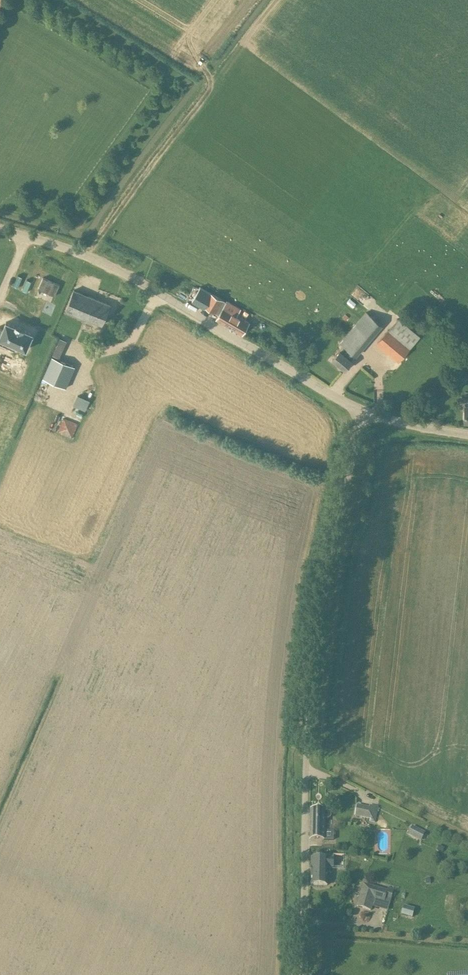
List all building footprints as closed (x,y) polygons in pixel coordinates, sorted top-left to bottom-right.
[(39,287),(56,295),(61,284),(44,276),(39,287)] [(176,292),(186,298),(191,290),(181,285),(176,292)] [(66,310),(102,325),(110,305),(74,290),(66,310)] [(224,300),(210,292),(202,305),(216,313),(224,300)] [(227,301),(216,319),(242,334),(249,322),(237,315),(240,309),(227,301)] [(340,342),(344,346),(356,355),(356,356),(382,325),(366,311),(340,342)] [(398,317),(377,342),(398,362),(420,336),(398,317)] [(9,342),(7,346),(14,349),(16,345),(26,350),(32,334),(6,322),(3,329),(0,327),(0,338),(9,342)] [(60,338),(52,355),(59,358),(67,341),(60,338)] [(344,346),(340,350),(332,359),(345,370),(352,361),(351,360),(356,355),(344,346)] [(52,357),(43,378),(66,388),(75,367),(52,357)] [(359,806),(356,816),(371,819),(371,821),(375,822),(379,807),(370,806),(370,808),(359,806)] [(325,810),(312,810),(311,840),(325,840),(325,819),(329,819),(331,817),(332,813),(330,811),(325,811),(325,810)] [(413,827),(410,833),(423,839),(426,833),(413,827)] [(312,876),(312,885),(328,886),(328,874),(329,874),(331,872),(331,868),(334,868),(334,859),(329,859),(313,859),(312,868),(312,876)] [(365,884),(358,907),(372,911),(375,899),(385,902),(388,891),(374,887),(365,884)] [(405,905),(404,915),(416,917),(417,907),(405,905)]
